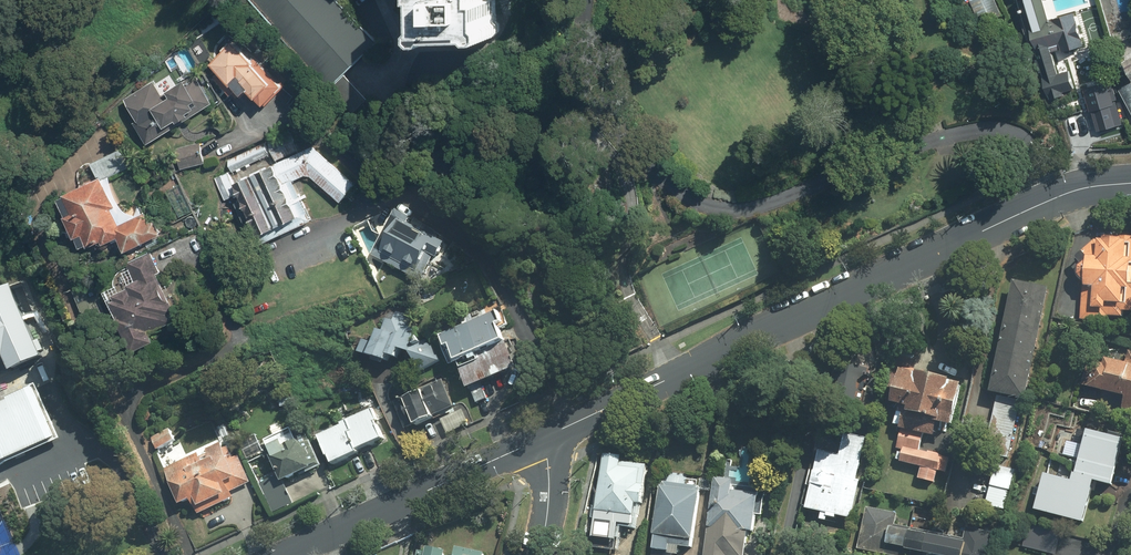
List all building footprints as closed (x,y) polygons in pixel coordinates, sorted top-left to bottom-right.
[(338,0),(253,0),(331,87),(379,42),(338,0)] [(431,24),(428,27),(428,34),(433,39),(440,39),(442,35),(484,34),(488,37),(494,37),(498,32),(498,25),(495,22),(494,0),(430,0),(431,24)] [(979,24),(1001,14),(995,0),(968,0),(979,24)] [(1048,20),(1042,0),(1016,0),(1026,33),(1030,32),(1043,78),(1042,78),(1047,96),(1049,96),(1050,100),(1064,95),(1063,92),(1074,89),(1069,71),(1058,74),(1051,52),(1060,49),(1061,52),(1083,45),(1074,13),(1048,20)] [(212,77),(233,98),(235,94),(241,99),(248,90),(259,102),(261,100),(268,107),(284,88),(255,59),(252,62),(234,43),(212,66),(218,71),(212,77)] [(163,137),(214,106),(196,76),(162,97),(154,83),(126,100),(144,130),(155,124),(163,137)] [(1107,80),(1082,88),(1090,113),(1115,105),(1107,80)] [(1130,109),(1130,82),(1119,89),(1130,109)] [(288,133),(268,142),(277,161),(297,153),(288,133)] [(201,143),(175,151),(181,170),(207,162),(201,143)] [(265,143),(228,161),(233,173),(271,155),(265,143)] [(312,178),(341,204),(357,186),(313,148),(235,184),(242,200),(235,204),(258,248),(313,222),(295,183),(306,177),(312,178)] [(229,173),(215,179),(226,202),(240,195),(229,173)] [(101,179),(65,197),(66,199),(60,202),(68,219),(66,220),(77,241),(79,240),(84,250),(89,247),(90,250),(103,244),(105,247),(118,240),(126,255),(163,237),(155,221),(150,223),(145,214),(120,227),(112,211),(116,209),(101,179)] [(423,284),(432,264),(435,259),(441,262),(447,247),(408,225),(411,219),(397,211),(394,219),(392,218),(372,256),(423,284)] [(1093,240),(1081,253),(1086,263),(1077,267),(1077,278),(1081,286),(1079,321),(1093,322),(1093,319),(1130,321),(1130,241),(1093,240)] [(161,273),(152,255),(128,266),(137,284),(130,287),(131,290),(116,297),(119,303),(115,305),(123,321),(120,322),(136,356),(158,345),(153,335),(175,325),(171,317),(176,314),(157,275),(161,273)] [(1049,290),(1014,282),(989,393),(997,395),(986,446),(1013,452),(1049,290)] [(0,295),(0,364),(11,360),(16,373),(53,358),(24,286),(0,295)] [(498,313),(441,337),(447,351),(452,349),(470,392),(518,372),(499,328),(504,326),(498,313)] [(363,340),(359,355),(372,359),(371,361),(389,366),(391,361),(399,363),(402,354),(412,357),(417,341),(419,332),(414,330),(416,321),(396,315),(394,321),(386,319),(382,333),(377,332),(374,343),(363,340)] [(422,375),(440,364),(429,335),(417,341),(412,357),(422,375)] [(1079,386),(1124,398),(1120,412),(1130,414),(1130,349),(1122,359),(1089,350),(1079,386)] [(964,380),(899,366),(890,409),(906,412),(894,462),(919,467),(917,479),(936,483),(938,472),(959,476),(963,459),(921,450),(927,424),(952,430),(964,380)] [(456,410),(443,381),(394,404),(408,433),(417,429),(419,431),(437,423),(435,419),(456,410)] [(59,443),(36,390),(8,403),(9,404),(0,408),(0,469),(59,443)] [(349,424),(318,437),(328,460),(330,459),(334,468),(360,456),(359,454),(384,443),(376,424),(380,423),(374,409),(347,421),(349,424)] [(1081,525),(1094,483),(1111,488),(1125,440),(1080,426),(1075,445),(1084,447),(1074,481),(1046,472),(1034,511),(1081,525)] [(273,464),(284,486),(322,468),(304,428),(292,434),(290,430),(265,442),(270,452),(265,455),(270,465),(273,464)] [(851,520),(865,438),(821,430),(814,471),(809,470),(806,486),(810,487),(805,515),(837,521),(837,518),(851,520)] [(159,452),(176,444),(170,433),(153,441),(159,452)] [(199,456),(166,470),(182,509),(193,504),(199,517),(235,500),(231,493),(251,484),(239,456),(234,459),(229,450),(225,452),(222,445),(208,452),(214,463),(204,467),(199,456)] [(625,460),(605,457),(593,546),(613,549),(618,519),(638,522),(639,510),(644,511),(650,469),(625,466),(625,460)] [(1017,470),(997,464),(986,507),(1007,512),(1017,470)] [(660,481),(652,535),(654,536),(651,554),(679,554),(680,548),(690,549),(700,488),(685,485),(687,474),(665,471),(663,481),(660,481)] [(713,479),(704,554),(744,554),(747,533),(753,533),(758,495),(733,492),(734,481),(713,479)] [(867,505),(857,551),(874,554),(988,554),(993,533),(966,528),(963,539),(896,525),(899,512),(867,505)] [(1026,530),(1022,547),(1053,554),(1056,554),(1060,539),(1026,530)] [(445,550),(425,546),(423,552),(416,550),(415,554),(443,554),(445,550)] [(482,552),(454,546),(452,554),(481,554),(482,552)]
